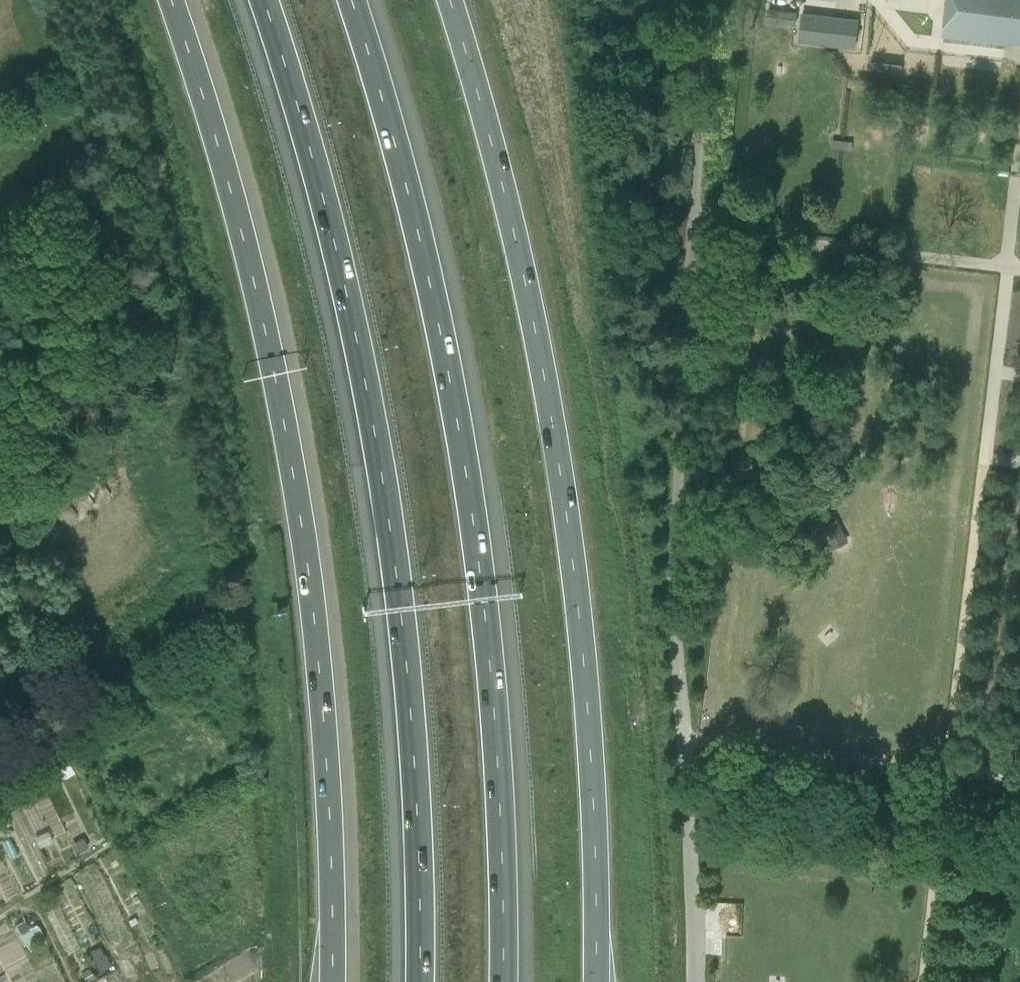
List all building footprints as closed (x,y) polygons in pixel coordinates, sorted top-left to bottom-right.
[(944,30),(1019,39),(1019,0),(947,0),(944,30)] [(795,26),(796,13),(768,10),(767,23),(795,26)] [(858,21),(802,14),(798,42),(854,49),(858,21)] [(0,186),(0,205),(15,201),(10,183),(0,186)] [(833,550),(847,543),(836,519),(821,526),(833,550)]
